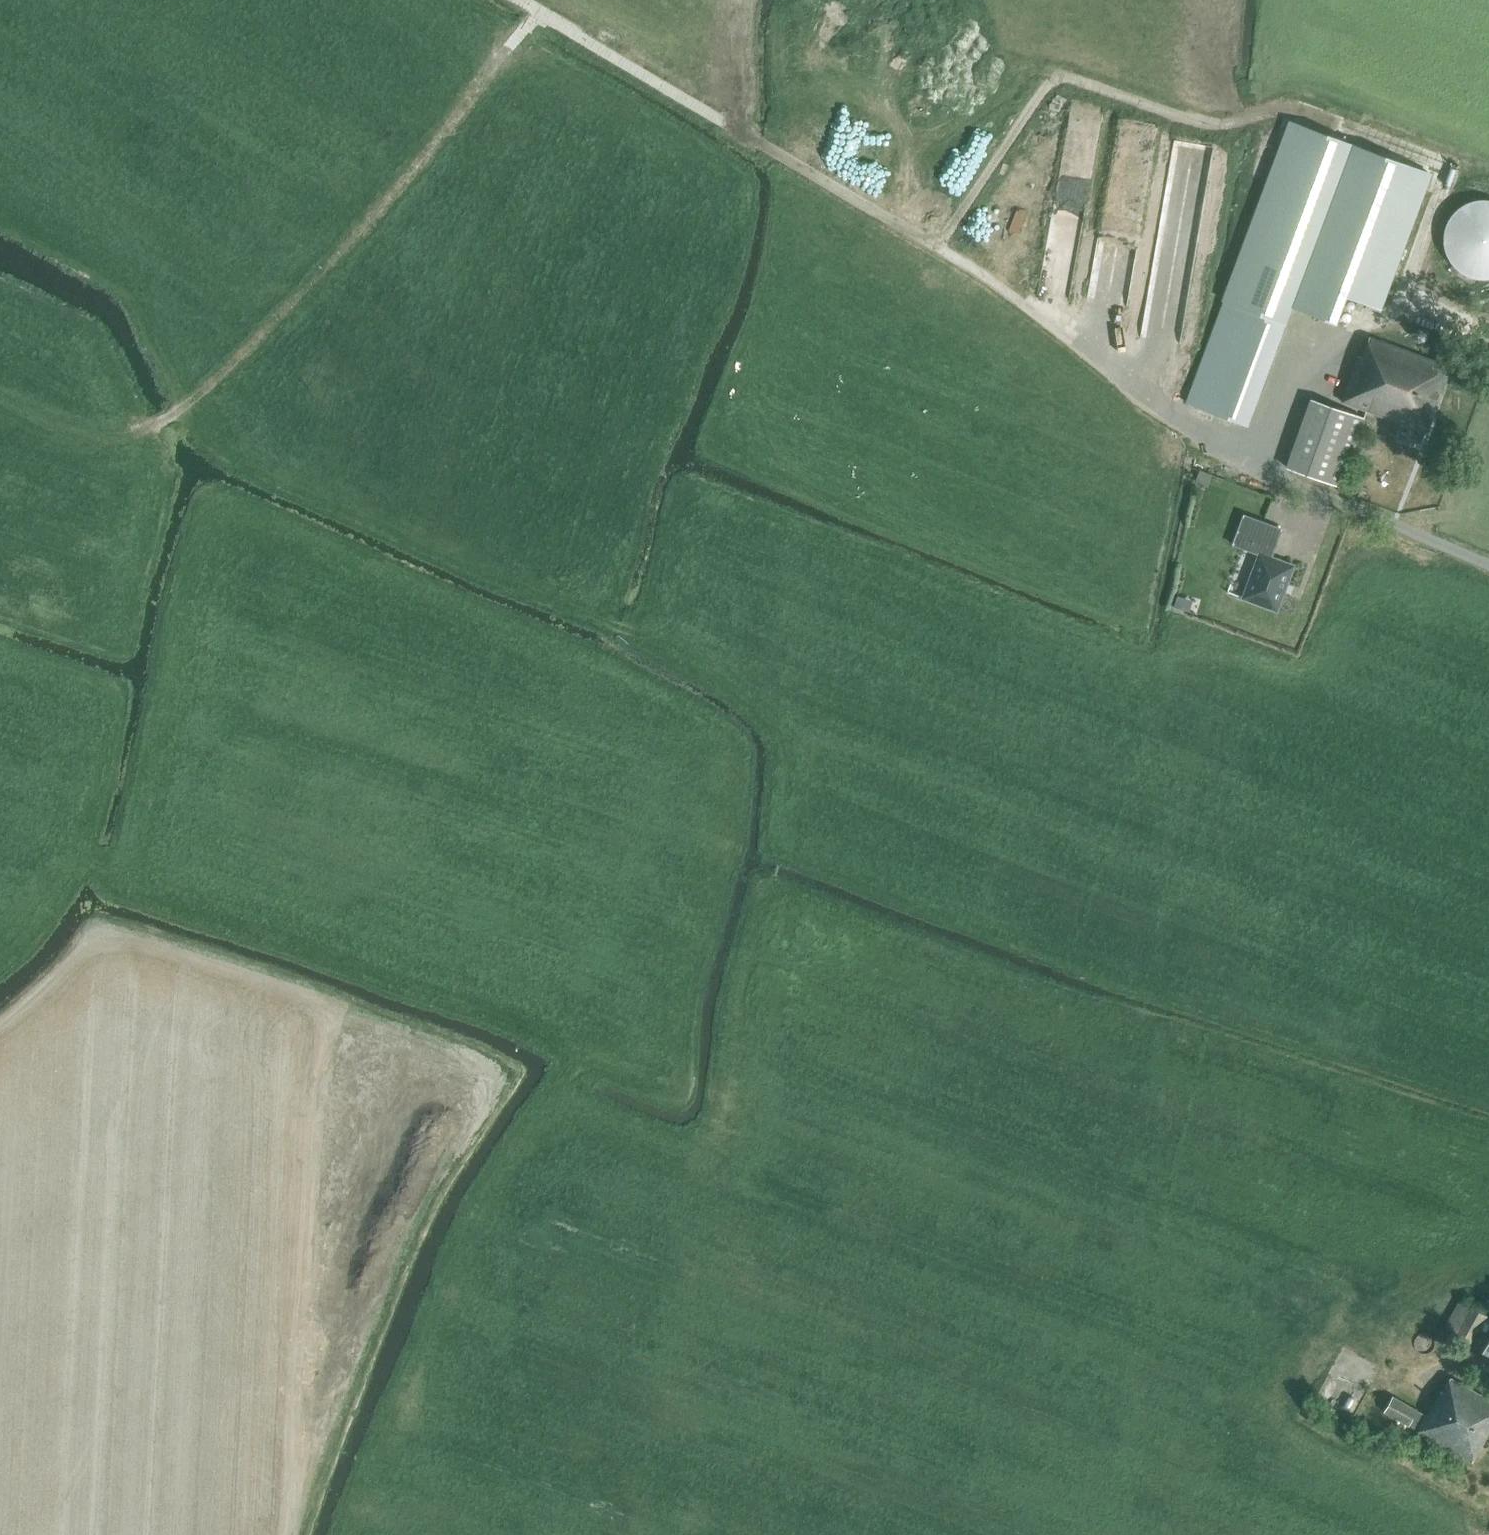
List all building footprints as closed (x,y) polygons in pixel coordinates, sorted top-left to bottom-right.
[(1293,122),(1226,302),(1285,325),(1292,306),(1336,323),(1346,296),(1377,307),(1428,172),(1293,122)] [(1285,325),(1226,302),(1188,403),(1247,425),(1285,325)] [(1341,402),(1427,432),(1450,368),(1450,366),(1368,337),(1360,358),(1356,357),(1341,402)] [(1311,399),(1286,467),(1339,486),(1363,418),(1311,399)] [(1237,534),(1263,544),(1274,548),(1281,529),(1244,515),(1237,534)] [(1243,598),(1276,611),(1293,566),(1259,553),(1243,598)] [(1469,1349),(1486,1318),(1458,1301),(1441,1332),(1469,1349)] [(1407,1425),(1418,1431),(1472,1462),(1488,1431),(1488,1400),(1450,1378),(1442,1392),(1441,1391),(1427,1416),(1416,1410),(1412,1417),(1407,1425)] [(1388,1405),(1384,1412),(1407,1425),(1412,1417),(1416,1410),(1392,1397),(1388,1405)]
